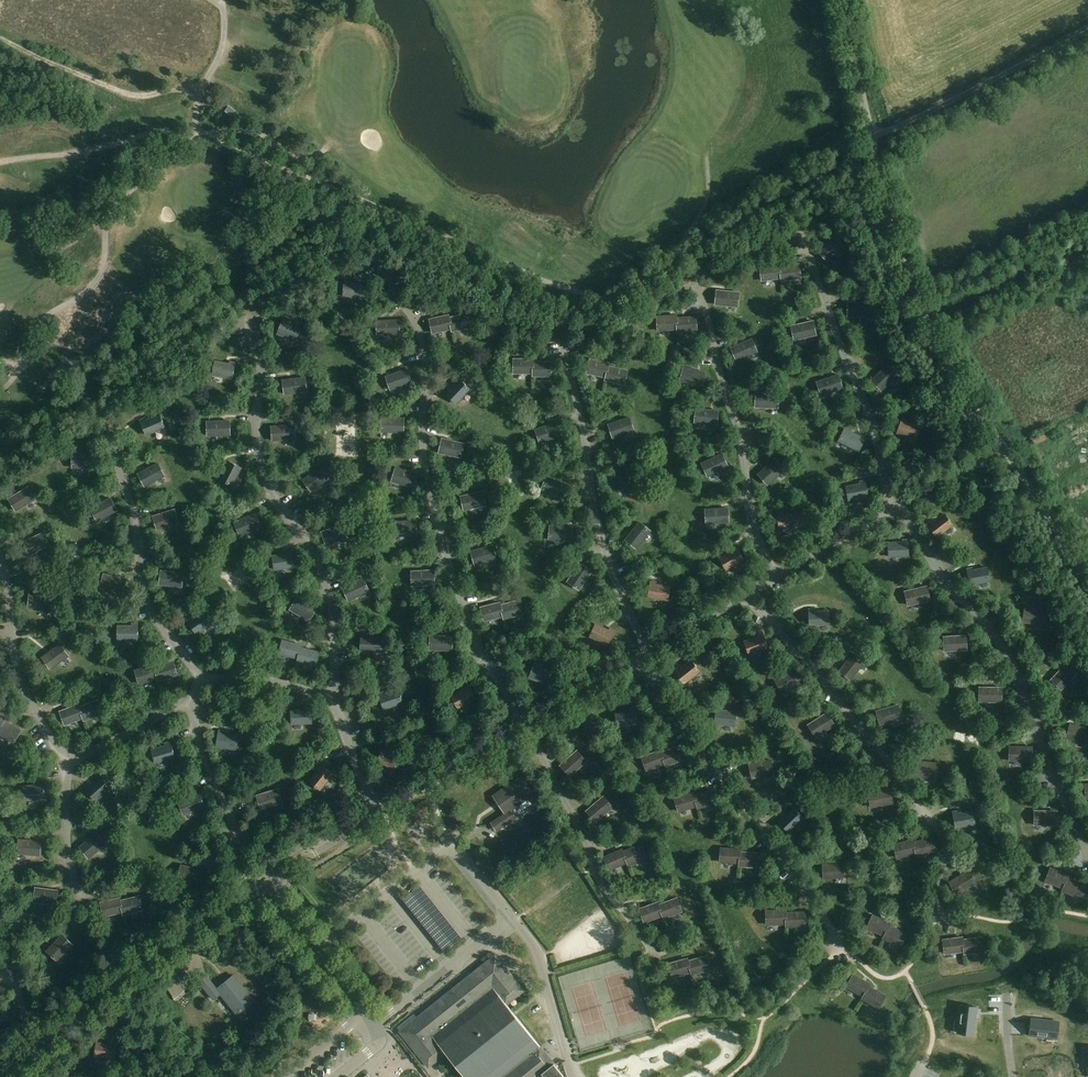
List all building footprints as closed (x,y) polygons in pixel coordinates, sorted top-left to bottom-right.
[(844,246),(834,236),(818,251),(828,262),(844,246)] [(781,278),(779,267),(779,264),(760,267),(762,281),(781,278)] [(779,267),(781,278),(781,281),(801,278),(799,264),(779,267)] [(364,281),(358,281),(358,283),(345,282),(343,296),(363,298),(364,281)] [(739,293),(717,291),(715,305),(737,307),(739,293)] [(870,303),(848,303),(848,317),(870,317),(870,303)] [(449,318),(452,329),(452,332),(471,327),(468,314),(449,318)] [(452,329),(449,318),(449,315),(430,319),(433,333),(452,329)] [(677,330),(677,318),(676,316),(657,317),(658,331),(677,330)] [(677,318),(677,330),(678,332),(697,331),(696,317),(677,318)] [(289,321),(284,319),(278,334),(295,341),(301,328),(288,323),(289,321)] [(399,334),(399,320),(377,321),(377,335),(399,334)] [(816,335),(813,321),(791,326),(794,340),(816,335)] [(757,352),(752,339),(731,348),(737,361),(757,352)] [(533,373),(533,362),(533,359),(514,359),(514,373),(533,373)] [(606,378),(609,367),(609,364),(590,359),(587,373),(606,378)] [(229,364),(216,361),(213,375),(232,379),(235,363),(229,362),(229,364)] [(552,362),(533,362),(533,373),(533,376),(552,376),(552,362)] [(897,375),(887,365),(872,380),(882,390),(897,375)] [(627,371),(609,367),(606,378),(605,380),(624,385),(627,371)] [(705,373),(684,368),(680,381),(702,386),(705,373)] [(411,383),(407,370),(386,377),(391,390),(411,383)] [(842,388),(838,375),(817,382),(822,395),(842,388)] [(307,392),(305,378),(283,381),(285,394),(307,392)] [(470,390),(460,380),(450,390),(449,388),(445,392),(456,404),(470,390)] [(778,394),(756,393),(756,407),(778,408),(778,394)] [(718,411),(696,409),(695,423),(717,425),(718,411)] [(165,428),(159,415),(147,420),(146,418),(141,420),(147,435),(165,428)] [(634,431),(629,417),(609,425),(613,438),(634,431)] [(404,418),(382,418),(381,432),(403,432),(404,418)] [(908,420),(903,418),(897,433),(915,440),(920,427),(908,422),(908,420)] [(230,435),(229,421),(207,422),(208,436),(230,435)] [(561,436),(556,422),(536,429),(540,443),(561,436)] [(295,439),(294,425),(272,427),(273,441),(295,439)] [(865,439),(845,429),(839,441),(858,451),(865,439)] [(1047,435),(1036,440),(1038,445),(1049,440),(1047,435)] [(464,444),(442,439),(439,453),(460,458),(464,444)] [(95,454),(73,454),(73,468),(95,468),(95,454)] [(728,467),(722,454),(702,463),(708,476),(728,467)] [(784,470),(775,460),(758,474),(768,485),(784,470)] [(242,469),(227,461),(225,466),(226,467),(220,480),(233,486),(242,469)] [(164,476),(158,463),(138,474),(145,486),(164,476)] [(329,479),(321,467),(303,480),(311,492),(329,479)] [(417,474),(396,468),(392,481),(413,488),(417,474)] [(637,483),(620,469),(611,479),(628,494),(637,483)] [(568,484),(547,476),(542,489),(562,497),(568,484)] [(868,497),(865,481),(859,482),(860,484),(846,486),(849,500),(868,497)] [(35,500),(28,488),(9,499),(16,511),(35,500)] [(486,505),(483,492),(461,496),(464,510),(486,505)] [(117,511),(111,498),(91,508),(97,521),(117,511)] [(728,522),(727,508),(705,509),(706,524),(728,522)] [(179,523),(174,510),(153,516),(158,530),(179,523)] [(783,514),(783,512),(778,513),(779,529),(799,527),(797,513),(783,514)] [(261,527),(255,514),(235,522),(240,535),(261,527)] [(953,526),(944,514),(933,523),(932,521),(928,524),(937,537),(953,526)] [(417,534),(415,520),(394,522),(395,536),(417,534)] [(650,531),(640,522),(626,540),(637,548),(650,531)] [(347,538),(342,524),(322,532),(327,545),(347,538)] [(572,527),(550,526),(549,540),(571,541),(572,527)] [(50,545),(44,533),(24,542),(30,555),(50,545)] [(908,556),(908,540),(902,540),(902,542),(889,542),(889,557),(908,556)] [(496,559),(493,545),(471,551),(475,565),(496,559)] [(744,561),(736,547),(731,550),(732,552),(720,558),(727,571),(744,561)] [(294,567),(292,551),(286,552),(286,554),(273,556),(275,570),(294,567)] [(592,571),(580,563),(568,581),(579,589),(592,571)] [(989,582),(987,568),(973,570),(973,568),(967,569),(970,585),(989,582)] [(434,584),(434,570),(412,571),(412,585),(434,584)] [(183,573),(161,571),(160,585),(182,587),(183,573)] [(125,579),(104,574),(101,588),(122,593),(125,579)] [(369,591),(363,578),(343,587),(349,600),(369,591)] [(657,582),(651,581),(648,598),(668,601),(670,587),(656,584),(657,582)] [(930,600),(926,587),(905,592),(908,605),(930,600)] [(52,596),(30,594),(29,608),(51,610),(52,596)] [(316,609),(298,598),(290,610),(309,621),(316,609)] [(519,601),(501,605),(503,616),(504,619),(523,615),(519,601)] [(503,616),(501,605),(500,603),(481,607),(485,621),(503,616)] [(1047,611),(1025,608),(1023,622),(1045,625),(1047,611)] [(815,611),(815,609),(810,609),(810,625),(829,625),(829,611),(815,611)] [(213,623),(205,611),(193,619),(192,618),(188,621),(197,634),(213,623)] [(138,624),(132,624),(132,626),(118,626),(118,640),(137,640),(138,624)] [(608,630),(596,624),(590,637),(607,645),(615,631),(609,628),(608,630)] [(768,649),(763,633),(757,635),(758,637),(745,641),(749,655),(768,649)] [(368,635),(362,635),(361,651),(380,652),(381,638),(367,637),(368,635)] [(453,637),(431,635),(430,649),(452,651),(453,637)] [(967,650),(966,636),(944,637),(945,651),(967,650)] [(298,659),(301,647),(302,645),(283,640),(279,654),(298,659)] [(68,656),(60,645),(42,658),(50,669),(68,656)] [(301,647),(298,659),(298,661),(316,666),(320,652),(301,647)] [(864,663),(853,654),(840,671),(850,680),(864,663)] [(700,672),(691,660),(680,669),(679,667),(674,670),(684,683),(700,672)] [(155,667),(158,678),(159,681),(177,675),(173,661),(155,667)] [(541,665),(535,663),(529,678),(547,685),(552,672),(540,667),(541,665)] [(1076,674),(1066,664),(1051,680),(1061,690),(1076,674)] [(158,678),(155,667),(154,665),(135,670),(140,684),(158,678)] [(801,682),(794,669),(775,680),(782,692),(801,682)] [(476,700),(469,685),(464,688),(465,690),(452,696),(459,708),(476,700)] [(1002,688),(980,688),(979,702),(1001,702),(1002,688)] [(403,703),(398,690),(385,694),(385,692),(379,694),(384,709),(403,703)] [(79,707),(83,718),(84,720),(102,714),(98,700),(79,707)] [(83,718),(79,707),(78,705),(60,711),(65,725),(83,718)] [(902,719),(898,705),(877,711),(880,725),(902,719)] [(311,723),(310,707),(305,707),(305,709),(291,710),(292,724),(311,723)] [(722,708),(717,707),(715,724),(734,726),(736,712),(722,710),(722,708)] [(637,724),(635,708),(629,708),(629,711),(616,712),(618,726),(637,724)] [(835,725),(827,713),(809,725),(816,737),(835,725)] [(0,727),(0,735),(13,743),(21,731),(4,721),(0,727)] [(1070,724),(1067,738),(1087,744),(1087,743),(1087,729),(1070,724)] [(225,731),(220,730),(217,746),(236,750),(238,736),(225,733),(225,731)] [(175,758),(170,742),(164,744),(165,746),(152,750),(156,763),(175,758)] [(390,749),(385,746),(377,761),(394,770),(401,758),(389,751),(390,749)] [(679,746),(661,753),(665,764),(666,766),(684,759),(679,746)] [(1032,747),(1010,747),(1009,761),(1031,761),(1032,747)] [(586,761),(577,751),(561,766),(570,776),(586,761)] [(665,764),(661,753),(660,751),(642,758),(647,771),(665,764)] [(774,774),(771,760),(749,765),(752,779),(774,774)] [(938,764),(916,761),(914,775),(936,778),(938,764)] [(333,775),(320,764),(316,769),(318,770),(309,781),(321,790),(333,775)] [(110,788),(101,778),(91,787),(89,785),(85,789),(96,801),(110,788)] [(532,796),(520,778),(493,796),(505,814),(492,823),(497,831),(515,818),(510,811),(532,796)] [(44,799),(43,783),(37,783),(37,785),(24,786),(25,800),(44,799)] [(282,803),(278,789),(257,796),(261,809),(282,803)] [(694,795),(697,806),(698,809),(716,803),(712,790),(694,795)] [(893,804),(890,790),(869,793),(871,807),(893,804)] [(697,806),(694,795),(693,793),(675,798),(679,812),(697,806)] [(204,807),(199,794),(178,802),(184,815),(204,807)] [(612,808),(603,797),(586,811),(595,822),(612,808)] [(803,818),(793,808),(784,818),(782,816),(778,820),(789,832),(803,818)] [(975,825),(973,811),(959,813),(959,811),(953,812),(956,828),(975,825)] [(1057,812),(1035,811),(1035,825),(1057,826),(1057,812)] [(106,844),(97,833),(80,847),(89,858),(106,844)] [(913,842),(916,853),(917,856),(936,851),(932,837),(913,842)] [(41,841),(19,839),(18,853),(40,855),(41,841)] [(916,853),(913,842),(913,840),(894,844),(897,858),(916,853)] [(623,852),(627,862),(628,865),(646,857),(641,844),(634,847),(623,852)] [(739,863),(740,852),(740,849),(721,848),(720,862),(739,863)] [(627,862),(623,852),(622,849),(604,857),(609,870),(627,862)] [(759,853),(740,852),(739,863),(739,866),(759,867),(759,853)] [(846,877),(845,863),(823,865),(824,879),(846,877)] [(203,870),(181,865),(179,879),(200,884),(203,870)] [(1064,889),(1068,878),(1069,875),(1051,868),(1046,882),(1064,889)] [(976,884),(969,871),(950,882),(957,894),(976,884)] [(1086,885),(1068,878),(1064,889),(1063,891),(1081,898),(1086,885)] [(58,891),(36,888),(34,902),(56,905),(58,891)] [(139,896),(120,901),(123,912),(123,915),(142,910),(139,896)] [(123,912),(120,901),(119,898),(101,903),(104,916),(123,912)] [(677,898),(659,905),(662,916),(663,918),(682,912),(677,898)] [(662,916),(659,905),(658,902),(639,909),(644,922),(662,916)] [(786,924),(786,913),(785,910),(766,911),(767,925),(786,924)] [(786,913),(786,924),(786,927),(805,926),(805,912),(786,913)] [(884,936),(889,926),(890,924),(873,916),(867,929),(884,936)] [(889,926),(884,936),(883,939),(901,947),(907,934),(889,926)] [(72,945),(62,935),(47,951),(57,961),(72,945)] [(964,951),(962,940),(962,937),(943,940),(945,954),(964,951)] [(982,938),(962,940),(964,951),(964,954),(983,952),(982,938)] [(495,956),(400,1032),(429,1067),(446,1053),(465,1076),(564,1076),(506,1005),(523,991),(495,956)] [(688,961),(691,972),(692,975),(710,970),(707,956),(688,961)] [(691,972),(688,961),(687,959),(669,964),(672,977),(691,972)] [(864,997),(869,987),(870,984),(854,975),(847,987),(864,997)] [(254,1001),(234,976),(217,989),(206,976),(200,982),(214,999),(221,994),(237,1014),(254,1001)] [(869,987),(864,997),(862,999),(879,1008),(886,996),(869,987)] [(961,1005),(957,1034),(974,1036),(977,1007),(961,1005)] [(1031,1019),(1029,1035),(1057,1039),(1059,1022),(1031,1019)] [(116,1043),(111,1042),(110,1044),(97,1043),(95,1057),(115,1059),(116,1043)]
